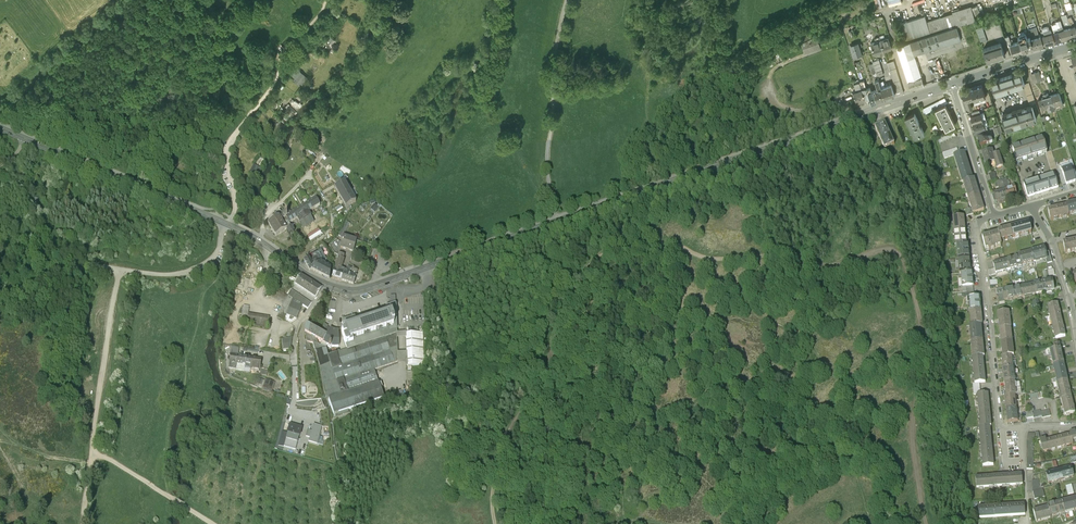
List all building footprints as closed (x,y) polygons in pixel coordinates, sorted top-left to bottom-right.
[(1066,9),(1071,7),(1069,0),(1063,0),(1066,9)] [(981,5),(978,6),(978,5),(971,7),(975,18),(984,15),(981,5)] [(971,7),(960,11),(959,8),(952,10),(953,13),(957,26),(975,20),(975,18),(971,7)] [(953,13),(926,22),(930,34),(957,26),(953,13)] [(1066,15),(1062,17),(1065,29),(1070,28),(1067,19),(1066,15)] [(924,16),(897,25),(903,43),(930,34),(926,22),(924,16)] [(983,25),(976,27),(979,36),(981,42),(987,40),(983,25)] [(903,43),(897,46),(908,81),(921,77),(914,54),(961,39),(957,26),(930,34),(903,43)] [(1055,42),(1052,33),(1051,30),(1049,30),(1047,26),(1045,27),(1050,44),(1055,42)] [(1064,29),(1063,30),(1062,26),(1058,28),(1061,40),(1067,38),(1064,29)] [(1050,44),(1045,27),(1043,27),(1044,32),(1041,32),(1043,36),(1042,36),(1045,45),(1050,44)] [(1058,28),(1057,27),(1056,28),(1056,27),(1053,28),(1057,41),(1061,40),(1058,28)] [(1030,38),(1031,40),(1036,39),(1039,38),(1036,28),(1028,30),(1030,38)] [(1073,37),(1070,28),(1065,29),(1064,29),(1067,38),(1073,37)] [(1026,35),(1018,37),(1019,42),(1022,52),(1028,50),(1026,45),(1032,43),(1031,40),(1030,38),(1027,38),(1026,35)] [(337,41),(330,36),(326,41),(329,43),(324,50),(328,53),(337,41)] [(981,42),(979,36),(968,40),(970,46),(981,42)] [(888,38),(881,40),(884,50),(891,48),(890,44),(892,44),(890,39),(889,40),(888,38)] [(1019,42),(1013,44),(1012,39),(1010,40),(1011,43),(1011,44),(1010,45),(1013,55),(1022,52),(1019,42)] [(802,44),(805,54),(821,49),(816,40),(802,44)] [(881,40),(870,43),(874,53),(884,50),(881,40)] [(858,42),(851,45),(853,52),(852,53),(854,58),(862,55),(858,42)] [(1002,43),(984,49),(988,62),(1006,56),(1002,43)] [(879,60),(873,62),(875,68),(876,72),(877,72),(882,70),(879,60)] [(904,92),(894,60),(887,62),(897,94),(904,92)] [(307,78),(296,68),(290,75),(295,80),(293,82),(299,87),(307,78)] [(1020,72),(1006,76),(1010,89),(1023,85),(1025,85),(1020,72)] [(892,84),(886,86),(882,75),(877,76),(878,77),(878,79),(884,99),(895,95),(892,84)] [(1006,76),(991,81),(996,94),(1010,89),(1006,76)] [(921,77),(908,81),(911,89),(924,85),(921,77)] [(884,99),(878,79),(874,80),(876,86),(878,89),(873,90),(876,101),(884,99)] [(870,87),(866,88),(864,80),(859,82),(865,99),(865,100),(870,98),(871,103),(876,101),(873,90),(871,91),(870,87)] [(859,82),(854,84),(856,91),(853,92),(857,102),(861,101),(865,99),(859,82)] [(1032,94),(1029,83),(1025,85),(1023,85),(1026,96),(1032,94)] [(981,84),(970,88),(974,99),(974,100),(985,96),(981,84)] [(974,99),(970,88),(961,90),(965,102),(970,100),(974,99)] [(1048,93),(1045,94),(1049,107),(1047,108),(1048,111),(1055,109),(1055,108),(1054,105),(1051,95),(1049,96),(1048,93)] [(1059,93),(1051,95),(1054,105),(1055,108),(1063,105),(1059,93)] [(1032,94),(1026,96),(1030,107),(1031,106),(1036,104),(1032,94)] [(1042,98),(1038,100),(1041,110),(1047,108),(1049,107),(1045,94),(1042,95),(1042,98)] [(297,98),(291,103),(297,110),(303,105),(297,98)] [(939,100),(923,108),(926,113),(942,106),(939,100)] [(296,111),(290,105),(287,108),(294,114),(296,111)] [(955,126),(946,105),(936,110),(946,130),(955,126)] [(1030,107),(1016,111),(1020,123),(1035,118),(1031,106),(1030,107)] [(1016,111),(1002,116),(1006,128),(1020,123),(1016,111)] [(924,134),(915,113),(905,118),(915,139),(924,134)] [(980,113),(970,116),(972,123),(982,120),(980,113)] [(284,124),(280,120),(276,124),(280,128),(284,124)] [(982,120),(972,123),(975,130),(976,129),(984,127),(982,120)] [(894,144),(885,123),(875,128),(885,148),(894,144)] [(999,126),(993,128),(995,134),(1001,132),(999,126)] [(954,131),(941,138),(943,143),(957,137),(955,133),(954,131)] [(986,134),(976,137),(979,147),(992,143),(989,135),(986,136),(986,134)] [(1042,140),(1027,145),(1032,157),(1045,153),(1047,153),(1042,140)] [(1027,145),(1012,149),(1016,162),(1032,157),(1027,145)] [(957,148),(943,153),(945,158),(954,155),(959,154),(957,148)] [(988,151),(986,152),(987,152),(981,154),(985,165),(994,162),(997,170),(1004,167),(999,154),(994,156),(992,151),(989,152),(988,151)] [(1047,153),(1045,153),(1049,164),(1055,162),(1051,151),(1047,153)] [(959,154),(954,155),(958,169),(969,166),(964,152),(959,154)] [(266,161),(259,156),(254,164),(254,163),(250,171),(258,175),(266,161)] [(186,166),(179,159),(171,168),(178,175),(186,166)] [(1055,162),(1049,164),(1052,175),(1054,174),(1058,173),(1055,162)] [(969,166),(958,169),(962,183),(963,182),(973,179),(969,166)] [(203,176),(197,171),(193,176),(200,181),(203,176)] [(1052,175),(1039,179),(1043,192),(1058,187),(1054,174),(1052,175)] [(1012,189),(1010,190),(1008,183),(1009,183),(1009,181),(1007,181),(1007,179),(1003,180),(1003,177),(999,178),(1000,181),(1002,180),(1008,201),(1015,199),(1014,195),(1017,194),(1015,187),(1012,188),(1012,189)] [(973,179),(963,182),(968,198),(979,194),(974,179),(973,179)] [(1039,179),(1023,184),(1028,197),(1043,192),(1039,179)] [(1008,201),(1002,180),(1000,181),(997,181),(998,184),(996,185),(997,186),(998,186),(1000,193),(995,194),(998,202),(999,201),(1000,203),(1008,201)] [(335,188),(348,211),(352,208),(350,205),(356,201),(345,183),(335,188)] [(979,194),(968,198),(971,208),(973,213),(984,210),(979,194)] [(320,206),(316,199),(310,203),(314,209),(320,206)] [(310,203),(305,206),(308,212),(314,209),(310,203)] [(373,203),(370,208),(375,212),(378,207),(373,203)] [(1066,205),(1066,207),(1068,217),(1075,215),(1075,203),(1066,205)] [(305,206),(293,213),(297,219),(300,223),(311,216),(308,212),(305,206)] [(1068,217),(1066,207),(1048,211),(1050,222),(1068,218),(1068,217)] [(284,211),(278,214),(279,217),(268,224),(275,236),(286,229),(291,227),(289,224),(285,218),(287,217),(284,211)] [(287,217),(285,218),(289,224),(297,219),(293,213),(287,217)] [(311,216),(300,223),(303,228),(314,222),(311,216)] [(965,216),(953,217),(954,231),(966,231),(965,216)] [(343,229),(339,236),(342,238),(346,231),(350,224),(346,222),(343,229)] [(1029,223),(1011,228),(1013,237),(1031,233),(1029,223)] [(1011,228),(998,231),(998,233),(1000,241),(1013,237),(1011,228)] [(966,231),(954,231),(955,244),(957,244),(963,244),(963,243),(967,243),(966,231)] [(998,233),(982,237),(985,249),(989,248),(989,250),(995,249),(994,247),(1001,245),(1000,241),(998,233)] [(344,236),(341,248),(353,252),(356,240),(344,236)] [(1063,244),(1065,254),(1075,251),(1075,242),(1075,241),(1063,244)] [(963,244),(957,244),(959,259),(969,258),(968,242),(967,243),(963,243),(963,244)] [(1044,248),(1031,252),(1034,261),(1045,258),(1046,258),(1045,253),(1044,248)] [(312,255),(314,258),(318,256),(321,262),(326,259),(321,250),(312,255)] [(1031,252),(1018,255),(1019,257),(1021,265),(1034,261),(1031,252)] [(335,267),(341,269),(344,260),(343,260),(344,256),(339,255),(338,258),(335,267)] [(310,271),(311,270),(313,267),(321,262),(318,256),(314,258),(310,260),(309,258),(304,261),(310,271)] [(1021,265),(1019,257),(1006,260),(1009,270),(1021,266),(1021,265)] [(969,258),(959,259),(960,273),(961,273),(966,272),(966,271),(970,270),(969,258)] [(1006,260),(993,264),(995,268),(996,273),(1009,270),(1006,260)] [(311,270),(329,279),(330,269),(321,262),(313,267),(311,270)] [(348,271),(341,269),(335,267),(332,277),(342,281),(344,273),(346,274),(347,273),(348,271)] [(966,272),(961,273),(963,287),(973,286),(972,270),(970,270),(966,271),(966,272)] [(344,273),(342,281),(353,284),(356,276),(347,273),(346,274),(344,273)] [(321,289),(301,276),(296,285),(316,298),(321,289)] [(1052,279),(1034,283),(1036,294),(1054,290),(1052,279)] [(269,296),(275,300),(283,304),(277,318),(291,324),(297,320),(302,306),(308,310),(311,304),(278,282),(269,296)] [(1034,283),(1021,285),(1023,296),(1036,294),(1034,283)] [(1021,285),(1003,289),(1003,292),(1005,300),(1023,296),(1021,285)] [(1003,292),(997,294),(999,304),(1005,303),(1005,300),(1003,292)] [(974,296),(969,297),(970,311),(981,310),(980,296),(974,296)] [(397,333),(397,303),(395,304),(391,305),(342,322),(345,330),(342,331),(342,335),(344,339),(343,339),(348,351),(328,358),(326,351),(316,354),(321,369),(325,394),(333,416),(385,398),(376,370),(398,362),(398,352),(397,337),(397,333)] [(1057,303),(1047,306),(1051,323),(1062,320),(1057,303)] [(239,324),(267,328),(268,318),(248,314),(250,307),(242,306),(239,324)] [(981,310),(970,311),(972,326),(981,325),(983,325),(981,310)] [(1009,311),(997,313),(999,329),(1010,327),(1011,327),(1009,311)] [(1062,320),(1051,323),(1055,339),(1066,337),(1062,320)] [(972,326),(970,326),(971,342),(983,341),(981,325),(972,326)] [(309,328),(306,326),(305,334),(308,343),(311,344),(313,344),(316,354),(326,351),(325,349),(327,346),(332,349),(338,348),(338,332),(334,332),(330,330),(330,331),(327,329),(327,327),(324,326),(320,334),(309,328)] [(1010,327),(999,329),(1001,342),(1012,341),(1010,327)] [(422,365),(421,332),(406,333),(406,337),(407,352),(407,366),(422,365)] [(290,349),(291,338),(282,339),(283,350),(290,349)] [(983,341),(971,342),(973,358),(983,357),(984,357),(983,341)] [(1012,341),(1001,342),(1003,356),(1012,355),(1013,354),(1012,341)] [(230,354),(231,354),(238,355),(239,347),(231,346),(230,354)] [(1055,349),(1046,351),(1047,356),(1051,355),(1053,367),(1064,364),(1060,348),(1055,349)] [(398,352),(398,362),(402,364),(407,366),(407,352),(402,352),(398,352)] [(244,367),(246,356),(238,355),(231,354),(229,368),(244,371),(244,367)] [(1003,356),(1001,356),(1003,369),(1013,368),(1012,355),(1003,356)] [(259,372),(261,358),(246,356),(244,367),(251,368),(251,370),(259,372)] [(983,357),(972,358),(973,371),(984,370),(983,357)] [(1064,364),(1053,367),(1057,383),(1068,381),(1064,364)] [(1013,368),(1003,369),(1005,382),(1015,381),(1013,368)] [(984,370),(973,371),(974,384),(980,383),(985,383),(984,370)] [(275,383),(266,380),(265,382),(264,386),(263,388),(272,391),(275,383)] [(1015,381),(1005,382),(1006,395),(1015,394),(1016,394),(1015,381)] [(1068,381),(1057,383),(1061,400),(1072,397),(1068,381)] [(974,384),(973,384),(974,396),(977,395),(981,395),(980,383),(974,384)] [(981,395),(977,395),(978,411),(990,410),(988,394),(981,395)] [(1006,395),(1005,396),(1006,409),(1016,407),(1015,394),(1006,395)] [(1072,397),(1061,400),(1065,415),(1075,413),(1072,397)] [(1016,407),(1006,409),(1008,422),(1018,421),(1018,420),(1021,420),(1020,414),(1017,414),(1016,407)] [(990,410),(978,411),(980,427),(990,426),(991,426),(990,410)] [(1049,410),(1041,412),(1042,417),(1042,418),(1051,416),(1049,410)] [(1040,411),(1032,412),(1033,417),(1034,419),(1042,417),(1041,412),(1040,411)] [(302,427),(286,423),(284,432),(283,432),(279,446),(296,450),(302,427)] [(322,427),(313,424),(311,431),(310,438),(308,442),(317,444),(319,437),(322,427)] [(980,427),(979,427),(980,441),(991,440),(990,426),(980,427)] [(1058,438),(1061,448),(1074,444),(1073,440),(1075,440),(1075,435),(1075,430),(1070,431),(1071,434),(1058,438)] [(1058,438),(1046,441),(1046,439),(1040,440),(1043,452),(1061,448),(1058,438)] [(991,440),(980,441),(982,454),(992,453),(991,440)] [(992,453),(982,454),(983,467),(993,466),(992,453)] [(1071,467),(1059,470),(1061,480),(1074,477),(1071,467)] [(1059,470),(1046,474),(1049,484),(1061,480),(1059,470)] [(1022,484),(1021,474),(1006,475),(1007,486),(1022,484)] [(1007,486),(1006,475),(991,477),(992,487),(1007,486)] [(992,487),(991,477),(976,478),(977,489),(992,487)] [(1039,490),(1033,491),(1035,499),(1045,496),(1043,489),(1039,490)] [(1062,501),(1065,512),(1075,509),(1075,498),(1075,497),(1062,501)] [(1062,501),(1047,505),(1048,506),(1050,516),(1065,512),(1062,501)] [(1025,514),(1024,504),(1009,505),(1010,516),(1025,514)] [(1010,516),(1009,505),(994,507),(995,517),(1010,516)] [(1048,506),(1033,510),(1036,521),(1051,517),(1050,516),(1048,506)] [(995,517),(994,507),(978,508),(979,519),(995,517)]
